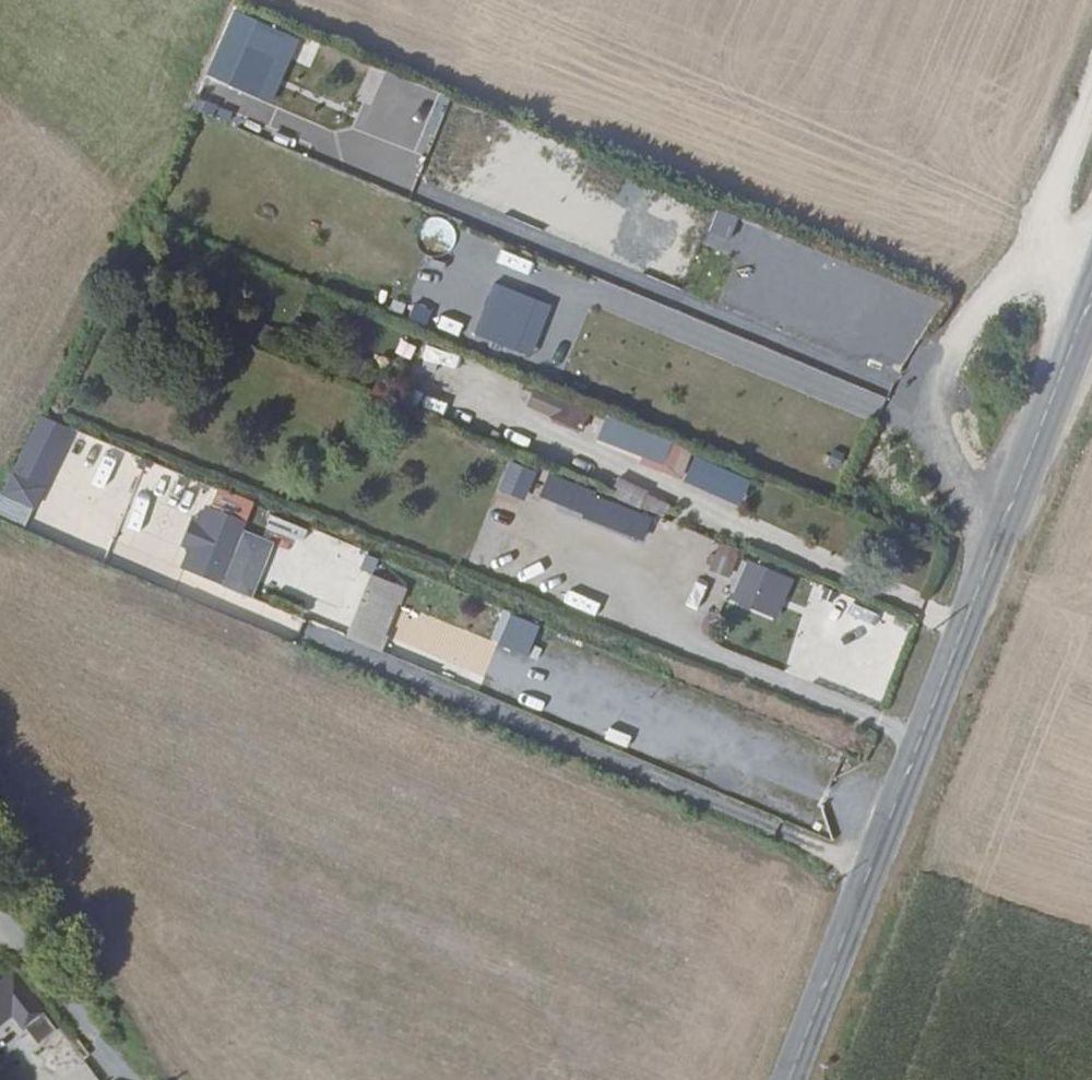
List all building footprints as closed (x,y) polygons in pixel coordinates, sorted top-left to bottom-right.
[(223,81),(263,95),(284,29),(245,16),(223,81)] [(517,349),(536,296),(491,279),(471,332),(517,349)] [(408,317),(427,322),(432,306),(413,300),(408,317)] [(455,368),(460,355),(429,343),(424,356),(455,368)] [(586,427),(593,404),(532,385),(525,409),(586,427)] [(72,427),(37,412),(0,499),(0,514),(30,527),(72,427)] [(596,442),(684,474),(694,446),(607,414),(596,442)] [(499,489),(527,498),(537,468),(509,459),(499,489)] [(546,477),(541,495),(558,500),(555,513),(648,541),(657,509),(546,477)] [(619,479),(613,496),(665,514),(671,497),(619,479)] [(709,569),(732,576),(740,548),(717,541),(709,569)] [(730,603),(781,616),(793,573),(742,559),(730,603)] [(528,583),(533,570),(507,561),(503,573),(528,583)] [(365,573),(350,641),(387,649),(402,581),(365,573)] [(502,630),(534,642),(541,624),(509,611),(502,630)] [(461,660),(486,669),(495,643),(470,634),(461,660)] [(454,662),(449,675),(480,687),(485,675),(454,662)] [(523,690),(519,703),(553,716),(558,702),(523,690)] [(8,1029),(27,1012),(0,982),(0,1021),(8,1029)]
